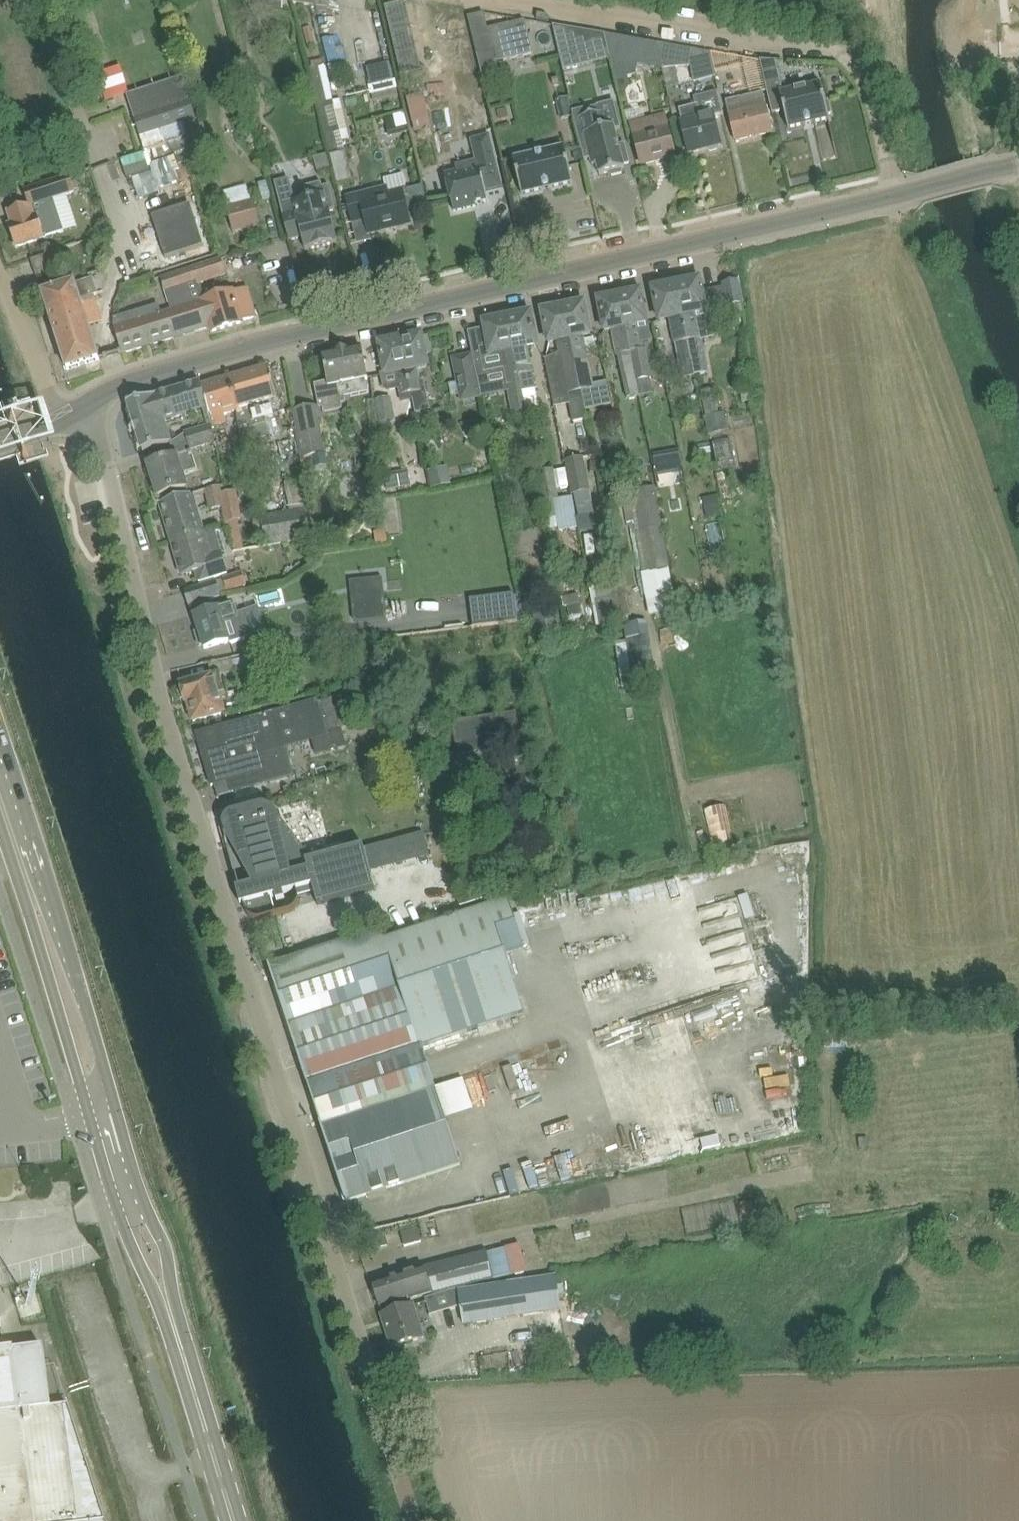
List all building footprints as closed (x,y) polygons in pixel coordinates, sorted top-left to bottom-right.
[(284,0),(251,0),(251,3),(282,9),(284,0)] [(384,5),(401,75),(422,70),(405,0),(404,0),(384,5)] [(484,13),(468,17),(477,56),(482,73),(498,69),(496,61),(488,28),(484,13)] [(525,20),(500,26),(507,59),(532,53),(525,20)] [(579,31),(553,26),(564,70),(611,59),(605,36),(579,31)] [(605,34),(605,36),(611,59),(615,79),(616,79),(619,92),(627,91),(630,85),(628,77),(636,75),(638,64),(646,66),(650,42),(605,34)] [(710,52),(658,43),(663,68),(662,68),(666,87),(680,84),(676,67),(690,65),(712,61),(710,52)] [(436,48),(422,51),(428,76),(442,73),(436,48)] [(748,90),(765,87),(759,61),(734,56),(733,64),(743,65),(748,90)] [(776,62),(761,61),(763,71),(777,68),(776,64),(776,62)] [(371,91),(393,88),(390,63),(368,66),(371,91)] [(325,65),(310,69),(319,105),(334,101),(325,65)] [(117,77),(101,81),(106,100),(122,96),(117,77)] [(184,80),(129,98),(135,115),(142,138),(146,149),(161,144),(166,143),(187,136),(191,149),(197,147),(191,123),(197,121),(189,97),(184,80)] [(789,128),(829,118),(828,114),(831,113),(829,101),(826,102),(821,84),(783,93),(781,84),(767,87),(773,113),(784,110),(789,128)] [(696,105),(680,109),(683,118),(681,119),(684,133),(689,152),(706,148),(710,152),(718,150),(719,144),(721,144),(716,125),(715,121),(714,116),(724,113),(718,91),(694,98),(696,105)] [(750,96),(739,99),(726,102),(736,141),(773,132),(763,93),(750,96)] [(423,95),(406,98),(412,122),(428,118),(423,95)] [(584,109),(573,112),(585,160),(591,158),(593,166),(598,165),(600,173),(599,173),(600,174),(611,172),(612,176),(622,173),(621,169),(625,168),(624,167),(623,165),(630,163),(625,143),(618,145),(614,130),(621,128),(614,101),(598,105),(598,106),(584,110),(584,109)] [(405,113),(385,117),(389,137),(410,132),(405,113)] [(676,155),(665,115),(631,123),(641,164),(676,155)] [(203,123),(193,126),(196,139),(207,137),(203,123)] [(466,166),(445,171),(450,191),(454,211),(477,205),(476,203),(489,200),(486,190),(501,186),(497,171),(489,137),(473,142),(478,163),(466,166)] [(522,194),(573,182),(565,147),(514,159),(522,194)] [(347,151),(331,155),(338,184),(354,180),(347,151)] [(139,199),(160,193),(158,188),(176,182),(173,172),(179,170),(176,158),(131,173),(139,199)] [(361,195),(347,199),(353,223),(367,219),(370,232),(410,222),(407,210),(428,204),(423,184),(407,188),(404,174),(384,178),(387,189),(361,195)] [(17,246),(62,231),(52,199),(76,191),(70,175),(25,190),(30,205),(10,212),(14,223),(10,225),(17,246)] [(310,198),(281,205),(289,240),(302,237),(305,249),(310,247),(310,249),(333,243),(333,242),(338,240),(330,210),(335,209),(329,185),(323,186),(322,183),(307,187),(310,198)] [(228,208),(234,231),(261,225),(255,201),(228,208)] [(191,204),(152,215),(165,257),(204,245),(191,204)] [(61,267),(56,252),(32,259),(37,275),(61,267)] [(221,259),(193,268),(198,283),(225,274),(221,259)] [(43,293),(50,313),(82,301),(81,299),(103,292),(104,292),(108,268),(89,274),(91,279),(76,284),(76,283),(43,293)] [(204,301),(198,283),(193,268),(161,278),(172,310),(160,314),(158,306),(115,319),(115,327),(122,353),(210,327),(211,327),(204,301)] [(686,282),(677,284),(692,359),(694,374),(708,371),(698,319),(714,316),(713,310),(708,310),(705,291),(702,292),(700,280),(695,281),(692,279),(688,280),(686,282)] [(739,280),(722,283),(727,307),(744,303),(739,280)] [(659,288),(654,289),(660,320),(670,318),(676,344),(679,362),(692,359),(677,284),(667,286),(665,285),(660,286),(659,288)] [(211,327),(210,327),(211,330),(211,333),(244,323),(244,321),(255,318),(247,288),(204,301),(211,327)] [(627,294),(620,296),(631,351),(636,376),(640,396),(641,396),(652,394),(651,389),(649,378),(644,350),(642,343),(651,341),(648,328),(647,323),(645,311),(641,291),(640,292),(628,294),(627,294)] [(620,296),(599,300),(605,331),(613,330),(618,353),(631,351),(620,296)] [(93,340),(82,301),(50,313),(68,369),(99,359),(93,340)] [(575,364),(586,419),(587,419),(585,409),(612,404),(607,381),(592,384),(583,336),(591,334),(585,303),(564,307),(575,364)] [(573,421),(586,419),(575,364),(564,307),(542,311),(549,343),(557,341),(573,421)] [(513,317),(508,318),(519,375),(523,391),(536,388),(527,347),(537,345),(535,333),(531,313),(527,314),(524,312),(519,313),(517,316),(513,317)] [(487,334),(472,338),(476,357),(501,352),(513,413),(527,410),(523,391),(519,375),(508,318),(499,320),(496,317),(491,319),(489,322),(485,323),(487,334)] [(417,368),(428,366),(426,354),(431,353),(427,336),(422,337),(422,335),(401,339),(411,393),(412,393),(413,397),(416,413),(430,410),(424,380),(419,381),(417,368)] [(401,339),(380,343),(386,373),(381,374),(383,387),(388,390),(400,388),(402,400),(413,397),(412,393),(411,393),(401,339)] [(341,384),(368,378),(362,347),(322,355),(328,383),(316,385),(320,406),(323,405),(325,412),(343,408),(342,402),(344,401),(341,384)] [(631,351),(618,353),(623,378),(636,376),(631,351)] [(466,400),(480,397),(471,354),(457,357),(466,400)] [(238,410),(241,430),(241,432),(249,430),(253,441),(284,432),(281,421),(284,419),(268,365),(229,377),(238,410)] [(209,405),(214,423),(215,426),(227,422),(225,415),(235,411),(241,430),(238,410),(229,377),(203,385),(209,405)] [(138,434),(144,451),(171,442),(165,420),(204,410),(208,425),(214,423),(209,405),(203,385),(202,381),(129,404),(134,421),(133,421),(137,434),(138,434)] [(714,388),(702,390),(707,417),(708,417),(719,415),(714,388)] [(391,397),(375,400),(379,423),(395,420),(391,397)] [(17,408),(15,401),(4,404),(6,411),(17,408)] [(317,405),(294,409),(298,427),(304,461),(314,459),(327,456),(327,455),(317,405)] [(719,415),(708,417),(711,433),(727,430),(724,414),(719,415)] [(212,427),(215,426),(214,423),(208,425),(208,427),(187,432),(192,448),(216,440),(212,427)] [(388,426),(377,428),(379,439),(390,437),(388,426)] [(178,456),(167,459),(149,464),(158,496),(187,487),(183,474),(198,470),(192,452),(178,456)] [(585,457),(565,461),(572,494),(574,494),(579,516),(595,513),(590,491),(593,491),(585,457)] [(448,468),(427,473),(431,491),(452,486),(448,468)] [(554,468),(537,471),(546,518),(557,516),(559,530),(579,526),(573,495),(559,498),(554,468)] [(423,470),(402,474),(406,492),(426,488),(423,470)] [(290,511),(261,517),(262,520),(265,535),(267,547),(316,537),(306,479),(292,482),(284,483),(290,511)] [(221,486),(206,489),(210,509),(225,506),(222,493),(223,493),(221,486)] [(654,486),(629,491),(630,498),(623,499),(627,523),(635,522),(651,616),(676,612),(654,486)] [(223,493),(222,493),(225,506),(227,522),(229,522),(239,520),(242,519),(236,490),(228,492),(223,493)] [(179,497),(161,503),(173,542),(205,532),(193,493),(179,497)] [(717,495),(704,498),(708,517),(721,515),(717,495)] [(388,529),(375,530),(377,544),(390,543),(389,534),(388,529)] [(205,532),(173,542),(183,576),(197,572),(200,581),(219,575),(228,572),(222,552),(226,551),(220,531),(216,532),(215,530),(205,533),(205,532)] [(597,572),(588,574),(597,631),(623,627),(616,580),(599,583),(597,572)] [(205,584),(185,590),(190,605),(221,596),(220,592),(246,585),(243,574),(216,581),(205,584)] [(383,577),(359,579),(362,620),(387,618),(383,577)] [(514,593),(470,598),(473,626),(518,621),(514,593)] [(204,645),(205,648),(230,640),(231,643),(246,638),(236,604),(221,609),(220,609),(195,616),(200,632),(196,633),(200,646),(204,645)] [(581,604),(568,606),(570,617),(583,614),(581,604)] [(535,633),(541,632),(542,638),(558,635),(557,629),(562,628),(559,610),(531,616),(535,633)] [(648,621),(627,624),(636,684),(656,681),(648,621)] [(258,653),(232,659),(234,670),(247,667),(248,672),(256,670),(255,664),(260,663),(258,653)] [(380,660),(369,662),(372,675),(383,673),(380,660)] [(181,687),(179,692),(180,697),(185,700),(186,702),(188,701),(194,720),(213,715),(224,711),(220,698),(225,697),(225,694),(219,674),(213,676),(200,679),(183,685),(181,685),(181,687)] [(318,700),(198,734),(212,784),(264,770),(267,782),(294,775),(286,746),(341,730),(332,699),(318,703),(318,700)] [(223,822),(222,826),(223,828),(225,835),(229,842),(253,884),(235,889),(240,906),(244,905),(275,896),(277,902),(285,900),(283,894),(297,890),(298,890),(313,886),(315,891),(319,905),(375,889),(364,846),(308,861),(306,861),(308,868),(292,873),(278,824),(282,822),(284,822),(273,808),(272,807),(270,806),(269,805),(268,805),(266,804),(265,804),(263,804),(262,804),(235,812),(231,813),(228,814),(226,816),(224,819),(223,822)] [(294,810),(299,838),(330,832),(324,804),(294,810)] [(381,930),(269,966),(307,1084),(419,1047),(422,1046),(525,1013),(506,955),(525,949),(509,898),(384,939),(381,930)] [(714,1007),(691,1011),(695,1028),(718,1024),(714,1007)] [(503,1090),(528,1083),(522,1061),(497,1068),(503,1090)] [(321,1126),(346,1202),(461,1164),(435,1088),(321,1126)] [(513,1190),(533,1184),(526,1161),(506,1168),(513,1190)] [(751,1201),(739,1204),(742,1217),(754,1214),(751,1201)] [(386,1240),(375,1242),(376,1251),(388,1248),(386,1240)] [(434,1294),(513,1273),(506,1247),(401,1276),(373,1285),(379,1306),(407,1298),(408,1300),(434,1294)] [(555,1277),(544,1278),(549,1312),(560,1310),(555,1277)] [(513,1283),(459,1291),(461,1305),(464,1325),(518,1316),(513,1283)] [(382,1316),(393,1348),(423,1338),(413,1306),(382,1316)] [(49,1406),(42,1345),(11,1349),(11,1347),(0,1348),(0,1520),(104,1520),(66,1402),(65,1402),(66,1405),(49,1406)]
